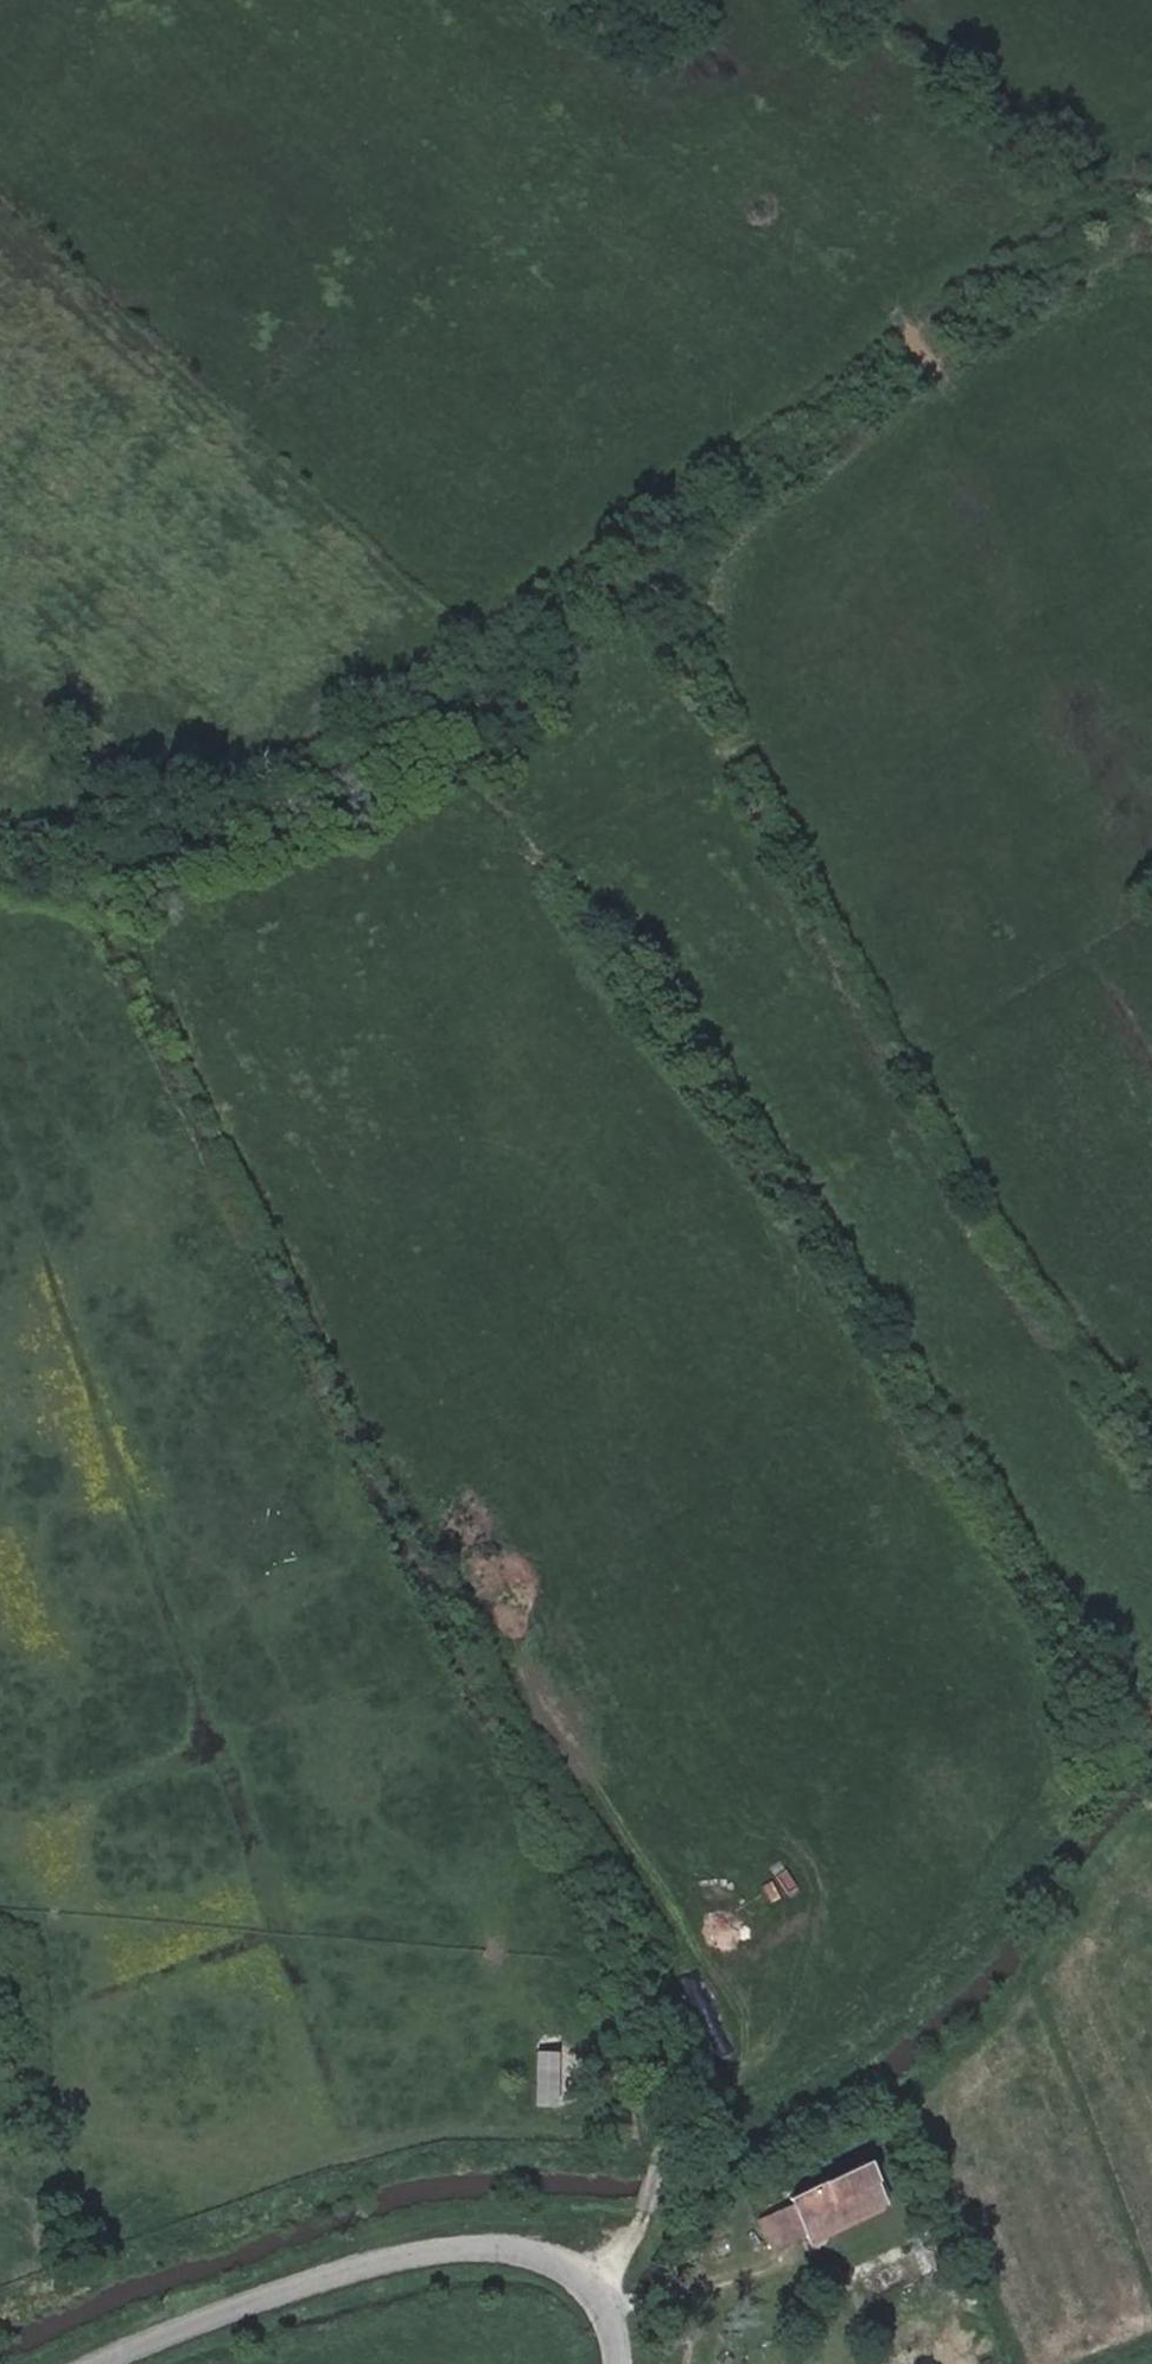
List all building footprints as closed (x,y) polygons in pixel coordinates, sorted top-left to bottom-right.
[(528,2105),(551,2107),(554,2051),(531,2049),(528,2105)] [(822,2250),(900,2214),(878,2166),(801,2200),(804,2207),(818,2240),(822,2250)] [(770,2222),(786,2255),(818,2240),(804,2207),(770,2222)]
